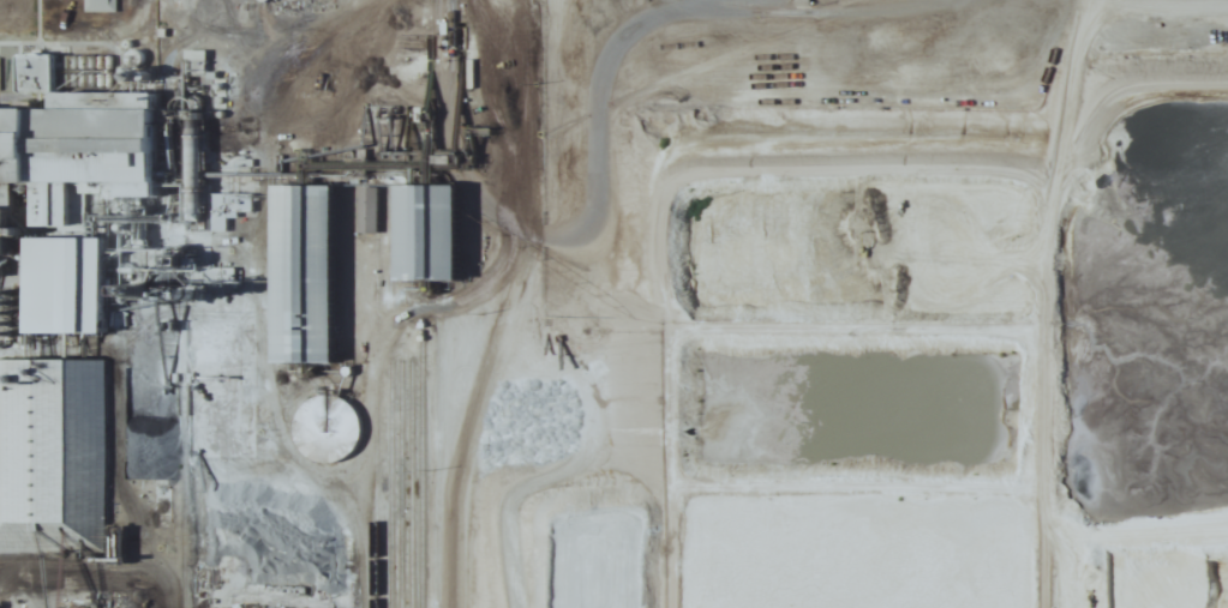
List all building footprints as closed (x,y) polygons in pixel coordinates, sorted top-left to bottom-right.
[(84,13),(116,13),(116,0),(84,0),(84,13)] [(56,93),(56,56),(20,56),(20,95),(56,95),(56,111),(0,111),(0,187),(35,187),(35,228),(65,228),(65,201),(68,201),(68,186),(161,186),(161,93),(56,93)] [(337,188),(277,188),(277,366),(337,366),(337,188)] [(461,188),(401,188),(401,284),(461,284),(461,188)] [(104,555),(105,360),(90,360),(91,337),(107,337),(108,240),(31,239),(31,282),(0,282),(0,554),(104,555)]
